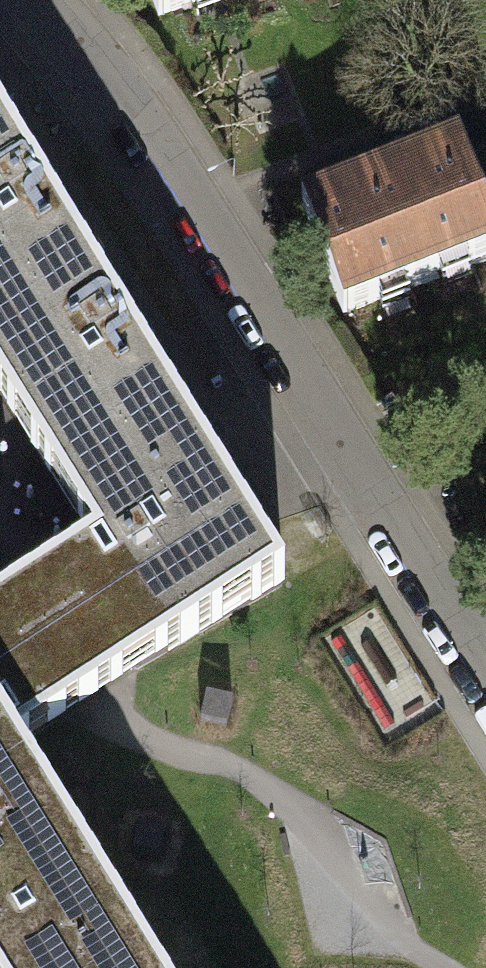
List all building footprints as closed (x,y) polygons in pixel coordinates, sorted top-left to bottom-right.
[(159,13),(195,0),(154,0),(159,13)] [(0,124),(0,316),(86,263),(0,124)] [(473,184),(458,144),(431,154),(437,170),(422,176),(348,203),(343,189),(303,203),(344,313),(400,293),(399,290),(485,258),(485,180),(473,184)] [(0,316),(0,399),(48,477),(171,402),(86,263),(0,316)] [(284,585),(171,402),(48,477),(92,548),(24,590),(19,593),(88,705),(92,703),(284,585)] [(19,593),(0,605),(0,834),(48,805),(14,751),(88,705),(19,593)] [(237,713),(209,704),(201,729),(229,738),(237,713)] [(0,834),(0,967),(92,967),(133,943),(48,805),(0,834)] [(133,943),(92,967),(148,967),(133,943)]
